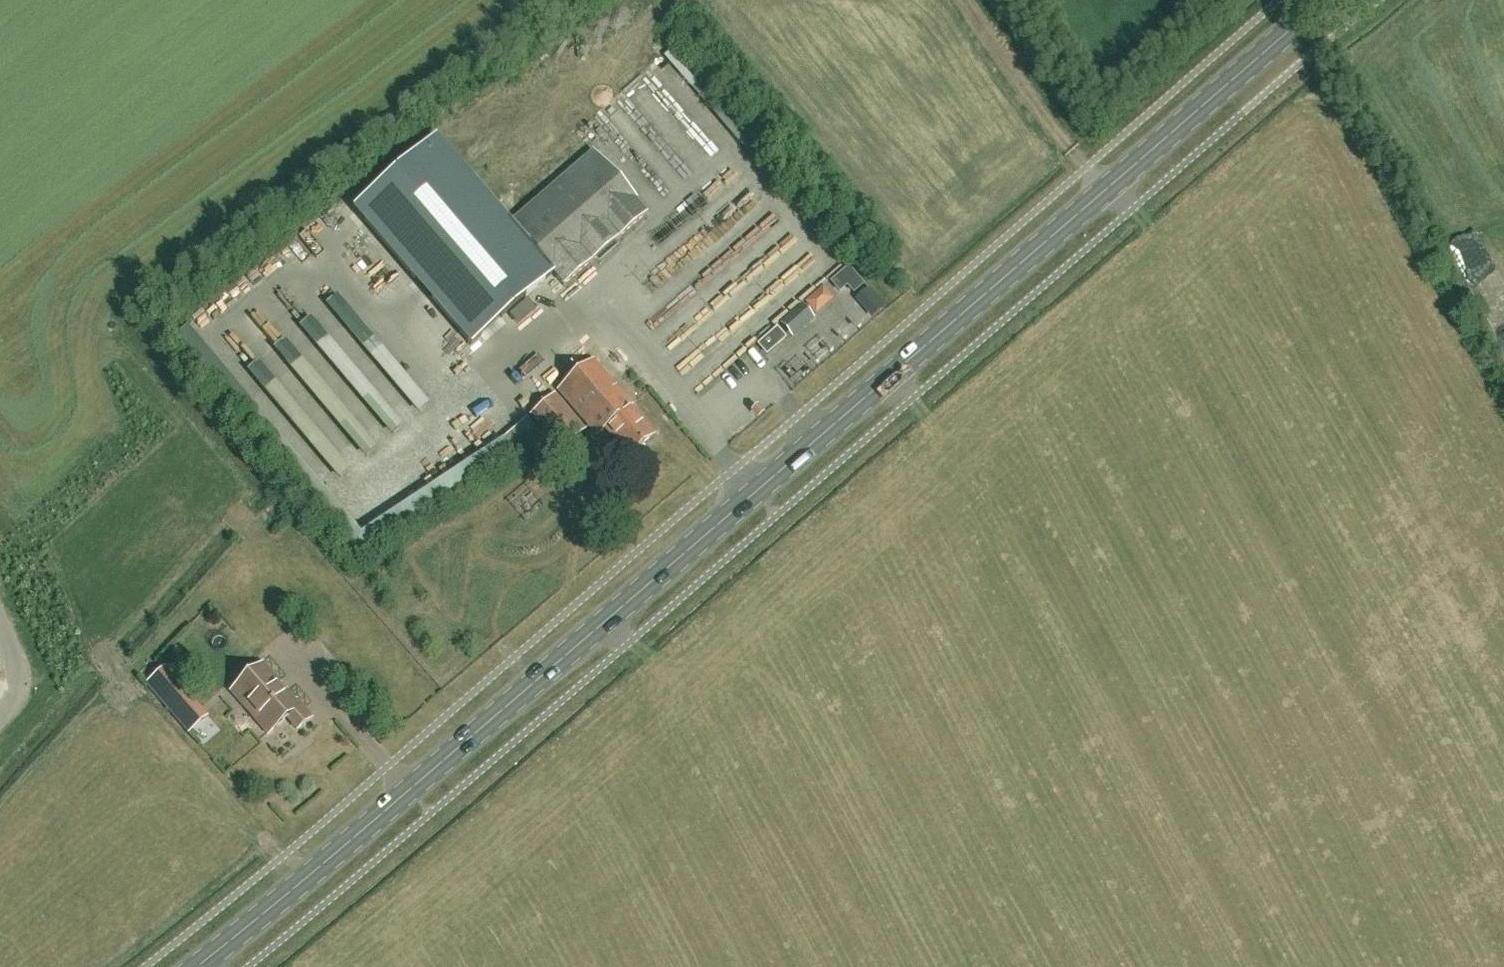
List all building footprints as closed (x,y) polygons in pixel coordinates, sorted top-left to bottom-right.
[(701,123),(693,129),(718,157),(725,150),(701,123)] [(591,152),(549,188),(411,309),(454,358),(552,273),(563,286),(645,215),(634,202),(591,152)] [(796,311),(809,326),(832,306),(844,321),(863,304),(875,317),(889,305),(871,284),(869,285),(850,264),(796,311)] [(819,363),(853,341),(846,330),(812,352),(819,363)] [(306,386),(299,392),(360,469),(403,435),(372,396),(378,391),(334,337),(293,369),(306,386)] [(805,356),(791,369),(801,380),(815,366),(805,356)] [(628,456),(652,436),(628,408),(630,406),(592,362),(559,391),(596,435),(604,428),(628,456)] [(343,479),(352,473),(282,379),(261,395),(313,463),(324,454),(343,479)] [(561,450),(584,430),(553,396),(531,415),(561,450)] [(253,404),(245,411),(257,425),(266,417),(253,404)] [(232,693),(244,706),(256,721),(267,734),(286,717),(297,729),(311,717),(296,700),(295,701),(263,665),(232,693)] [(158,698),(173,685),(162,671),(147,684),(158,698)]
